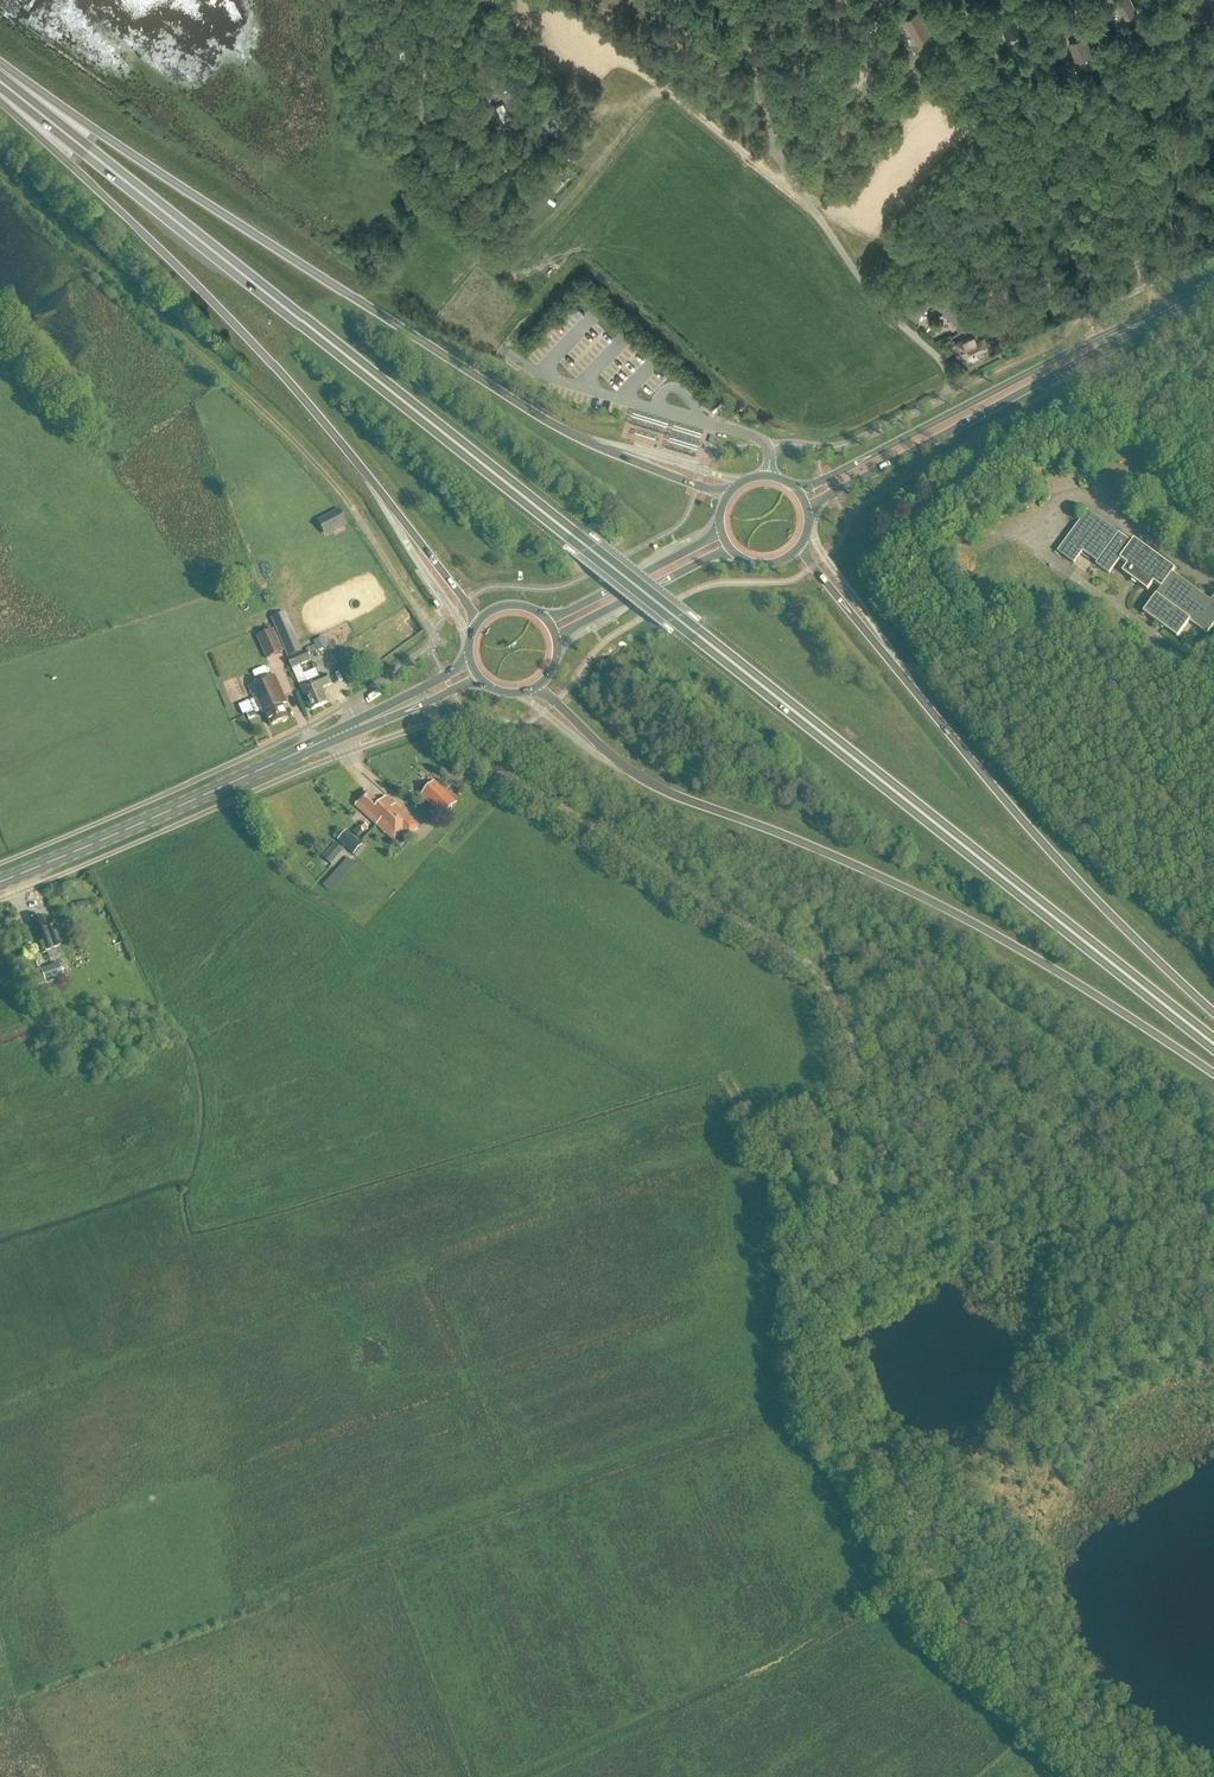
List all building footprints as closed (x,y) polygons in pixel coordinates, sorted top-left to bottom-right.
[(489,8),(497,0),(480,0),(489,8)] [(898,5),(901,8),(907,3),(904,0),(902,0),(898,5)] [(1123,20),(1138,12),(1132,0),(1113,0),(1123,20)] [(931,34),(919,11),(903,20),(915,43),(931,34)] [(1008,38),(1023,32),(1015,12),(1000,18),(1002,25),(1003,24),(1008,38)] [(1086,36),(1069,42),(1077,62),(1094,56),(1086,36)] [(481,90),(479,95),(485,97),(484,100),(490,102),(493,94),(481,90)] [(494,108),(502,124),(513,118),(505,102),(494,108)] [(471,155),(479,166),(490,158),(482,147),(471,155)] [(546,177),(556,189),(570,176),(559,165),(546,177)] [(963,314),(967,310),(950,296),(949,297),(938,289),(932,284),(927,290),(934,295),(937,297),(932,303),(935,305),(933,306),(938,310),(963,330),(971,320),(963,314)] [(905,314),(914,322),(930,303),(920,295),(905,314)] [(978,357),(978,359),(981,359),(984,358),(985,355),(985,354),(986,353),(983,348),(990,345),(985,335),(984,336),(982,331),(978,332),(976,330),(972,332),(973,335),(956,343),(956,344),(953,346),(956,352),(961,350),(967,363),(978,357)] [(657,438),(637,432),(635,437),(656,443),(657,438)] [(324,531),(328,529),(330,534),(347,526),(341,512),(319,522),(324,531)] [(1133,561),(1126,569),(1151,588),(1158,579),(1165,585),(1144,614),(1177,639),(1190,623),(1207,636),(1213,627),(1213,599),(1211,603),(1172,575),(1175,571),(1142,547),(1139,550),(1088,513),(1058,554),(1074,566),(1084,553),(1098,564),(1096,566),(1109,576),(1125,555),(1133,561)] [(272,619),(288,659),(302,653),(286,613),(272,619)] [(257,638),(267,661),(284,653),(274,630),(257,638)] [(324,640),(315,644),(316,647),(318,650),(327,646),(324,640)] [(293,671),(305,702),(306,702),(310,713),(330,705),(324,691),(332,688),(327,676),(320,679),(320,681),(307,686),(299,668),(311,663),(312,663),(309,655),(318,651),(318,650),(316,647),(307,651),(308,653),(289,661),(293,671)] [(1146,661),(1157,668),(1161,661),(1151,654),(1146,661)] [(283,706),(287,704),(275,678),(250,690),(259,710),(261,709),(264,715),(266,714),(272,728),(289,720),(283,706)] [(247,715),(250,722),(257,718),(254,712),(247,715)] [(434,783),(421,797),(444,818),(457,803),(434,783)] [(356,808),(377,826),(395,806),(386,799),(381,805),(368,794),(356,808)] [(395,842),(403,832),(410,838),(419,827),(395,806),(377,826),(395,842)] [(363,823),(354,833),(359,838),(368,828),(363,823)] [(363,846),(347,832),(338,842),(354,856),(363,846)] [(331,866),(344,851),(335,843),(322,857),(331,866)] [(42,919),(31,923),(41,950),(43,956),(57,951),(62,949),(55,928),(46,932),(42,919)] [(59,966),(41,973),(47,986),(64,979),(59,966)]
